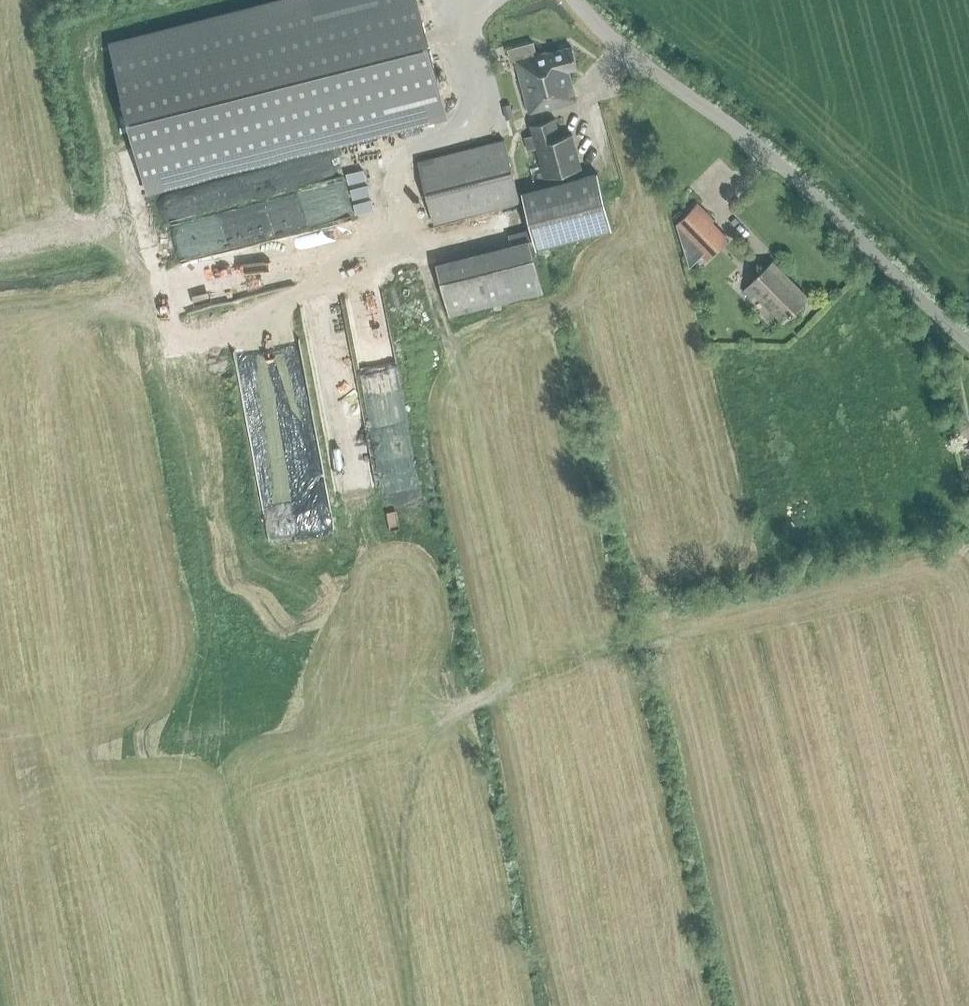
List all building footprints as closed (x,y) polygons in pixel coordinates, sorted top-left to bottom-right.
[(147,189),(445,114),(416,0),(292,0),(111,45),(147,189)] [(510,62),(515,61),(528,114),(575,101),(567,72),(576,69),(571,47),(548,54),(547,52),(536,55),(532,43),(507,50),(510,62)] [(506,120),(514,118),(510,104),(502,106),(506,120)] [(529,126),(544,180),(581,169),(571,135),(559,138),(554,119),(529,126)] [(519,203),(503,141),(417,163),(433,225),(519,203)] [(522,194),(537,249),(612,229),(597,173),(522,194)] [(704,253),(709,258),(728,240),(711,224),(715,221),(698,203),(676,224),(692,265),(704,253)] [(542,293),(529,241),(526,230),(509,234),(512,246),(435,265),(448,317),(542,293)] [(771,264),(744,291),(753,301),(758,295),(784,321),(806,300),(771,264)] [(331,426),(346,512),(385,505),(369,420),(331,426)]
